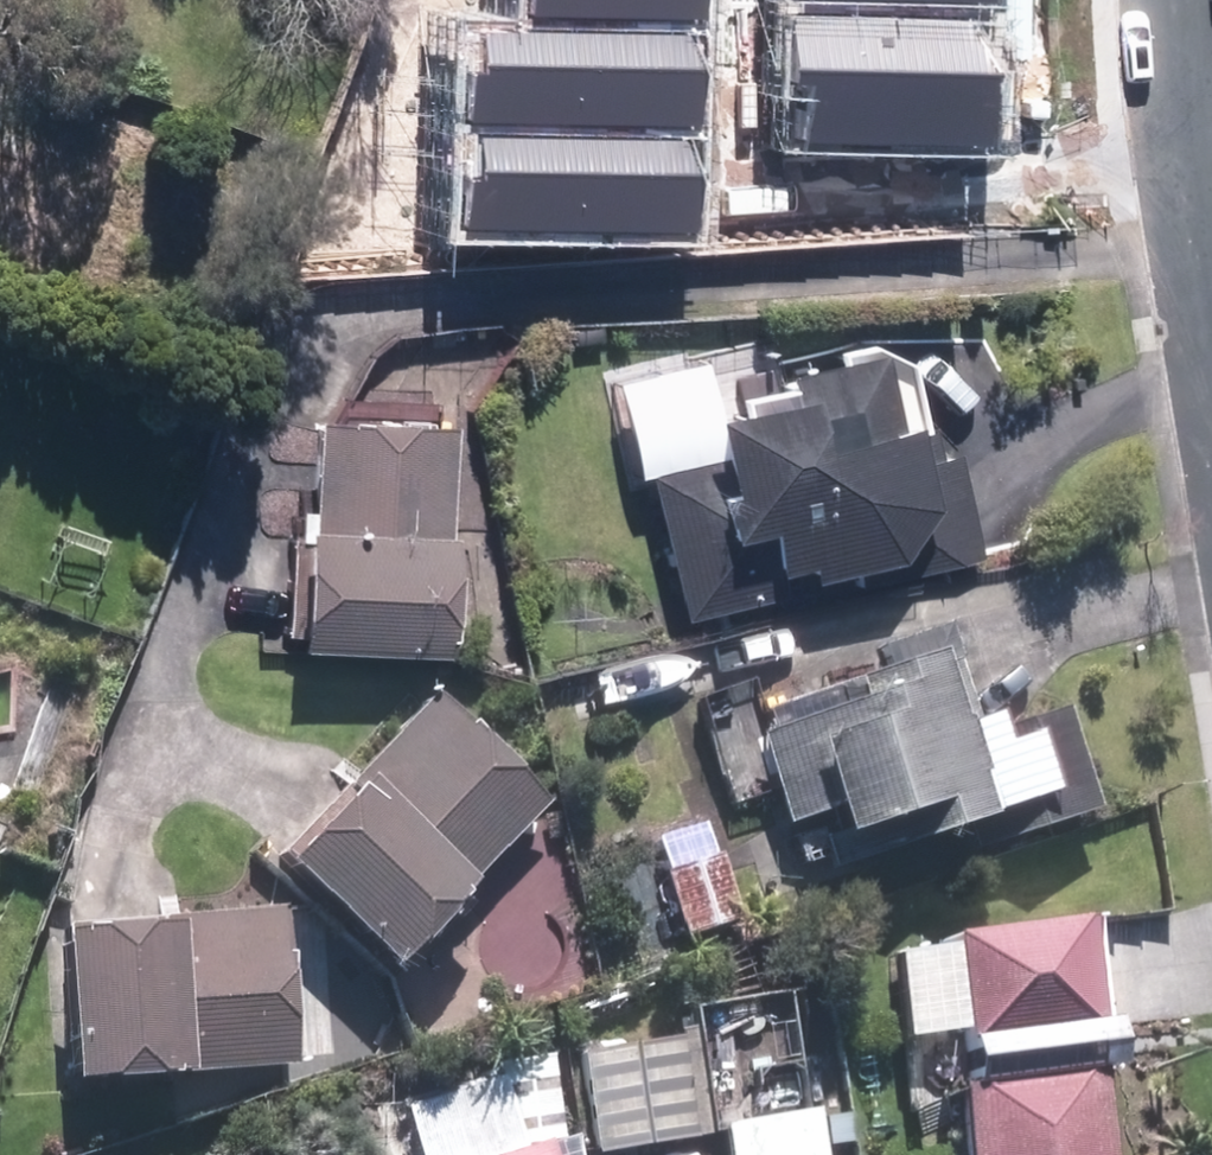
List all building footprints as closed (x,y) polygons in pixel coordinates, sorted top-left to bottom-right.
[(525,15),(701,19),(701,0),(526,0),(525,15)] [(991,25),(789,26),(790,146),(991,145),(991,25)] [(475,77),(474,129),(701,134),(702,38),(489,34),(488,77),(475,77)] [(471,182),(470,234),(696,238),(698,142),(484,138),(484,182),(471,182)] [(657,477),(694,623),(987,559),(964,454),(947,459),(921,370),(878,346),(844,352),(851,366),(788,382),(782,368),(733,381),(741,418),(728,424),(737,457),(657,477)] [(457,422),(314,419),(310,649),(452,652),(457,422)] [(971,626),(704,693),(730,795),(762,787),(776,844),(805,836),(811,861),(1059,799),(1039,723),(998,733),(971,626)] [(543,790),(428,688),(280,855),(396,957),(543,790)] [(736,911),(707,812),(663,824),(692,924),(736,911)] [(272,913),(62,933),(75,1074),(286,1054),(272,913)] [(1097,915),(900,926),(910,1102),(928,1101),(924,1021),(963,1019),(965,1060),(1111,1052),(1108,996),(1171,993),(1170,968),(1100,972),(1099,951),(1160,947),(1159,929),(1098,932),(1097,915)] [(685,1039),(587,1051),(598,1139),(696,1128),(685,1039)] [(556,1139),(569,1138),(556,1052),(503,1060),(505,1077),(408,1104),(424,1154),(560,1154),(556,1139)] [(966,1072),(975,1154),(1099,1154),(1089,1059),(966,1072)] [(814,1105),(721,1116),(725,1154),(820,1154),(814,1105)]
